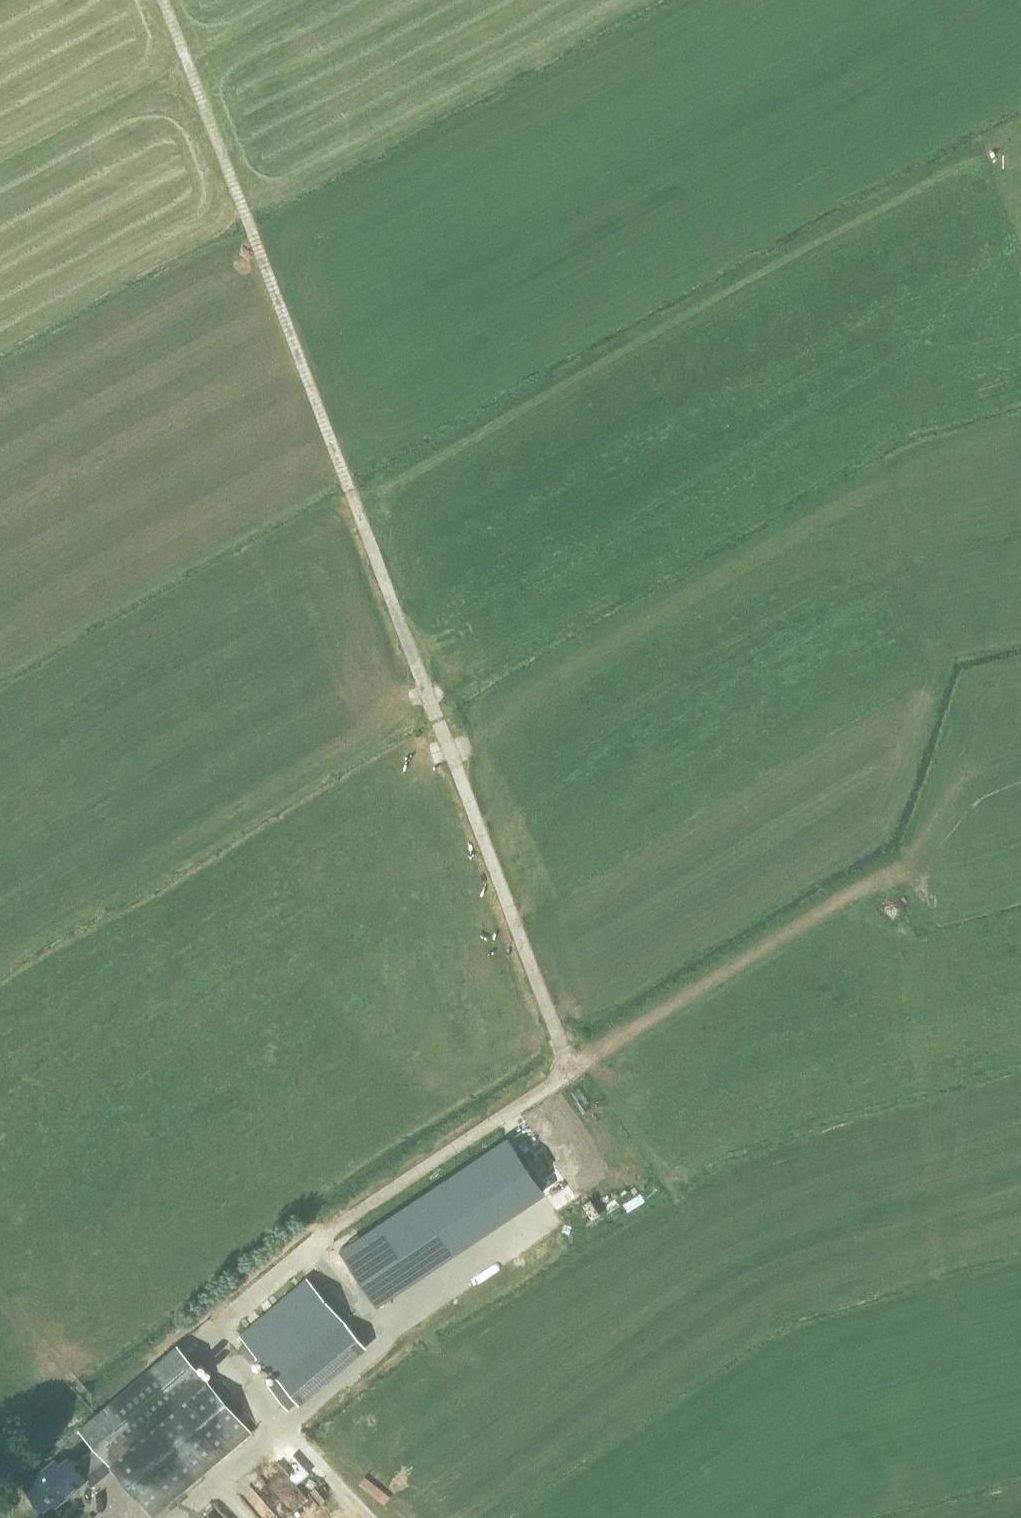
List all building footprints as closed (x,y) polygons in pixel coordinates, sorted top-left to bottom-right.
[(474,1161),(340,1251),(376,1304),(510,1215),(474,1161)] [(357,1339),(306,1279),(240,1335),(276,1377),(266,1385),(286,1408),(318,1380),(314,1375),(357,1339)] [(78,1428),(93,1446),(72,1464),(66,1456),(46,1473),(42,1468),(22,1485),(41,1507),(61,1490),(65,1495),(84,1479),(90,1486),(111,1469),(151,1516),(250,1431),(197,1369),(176,1344),(78,1428)]
